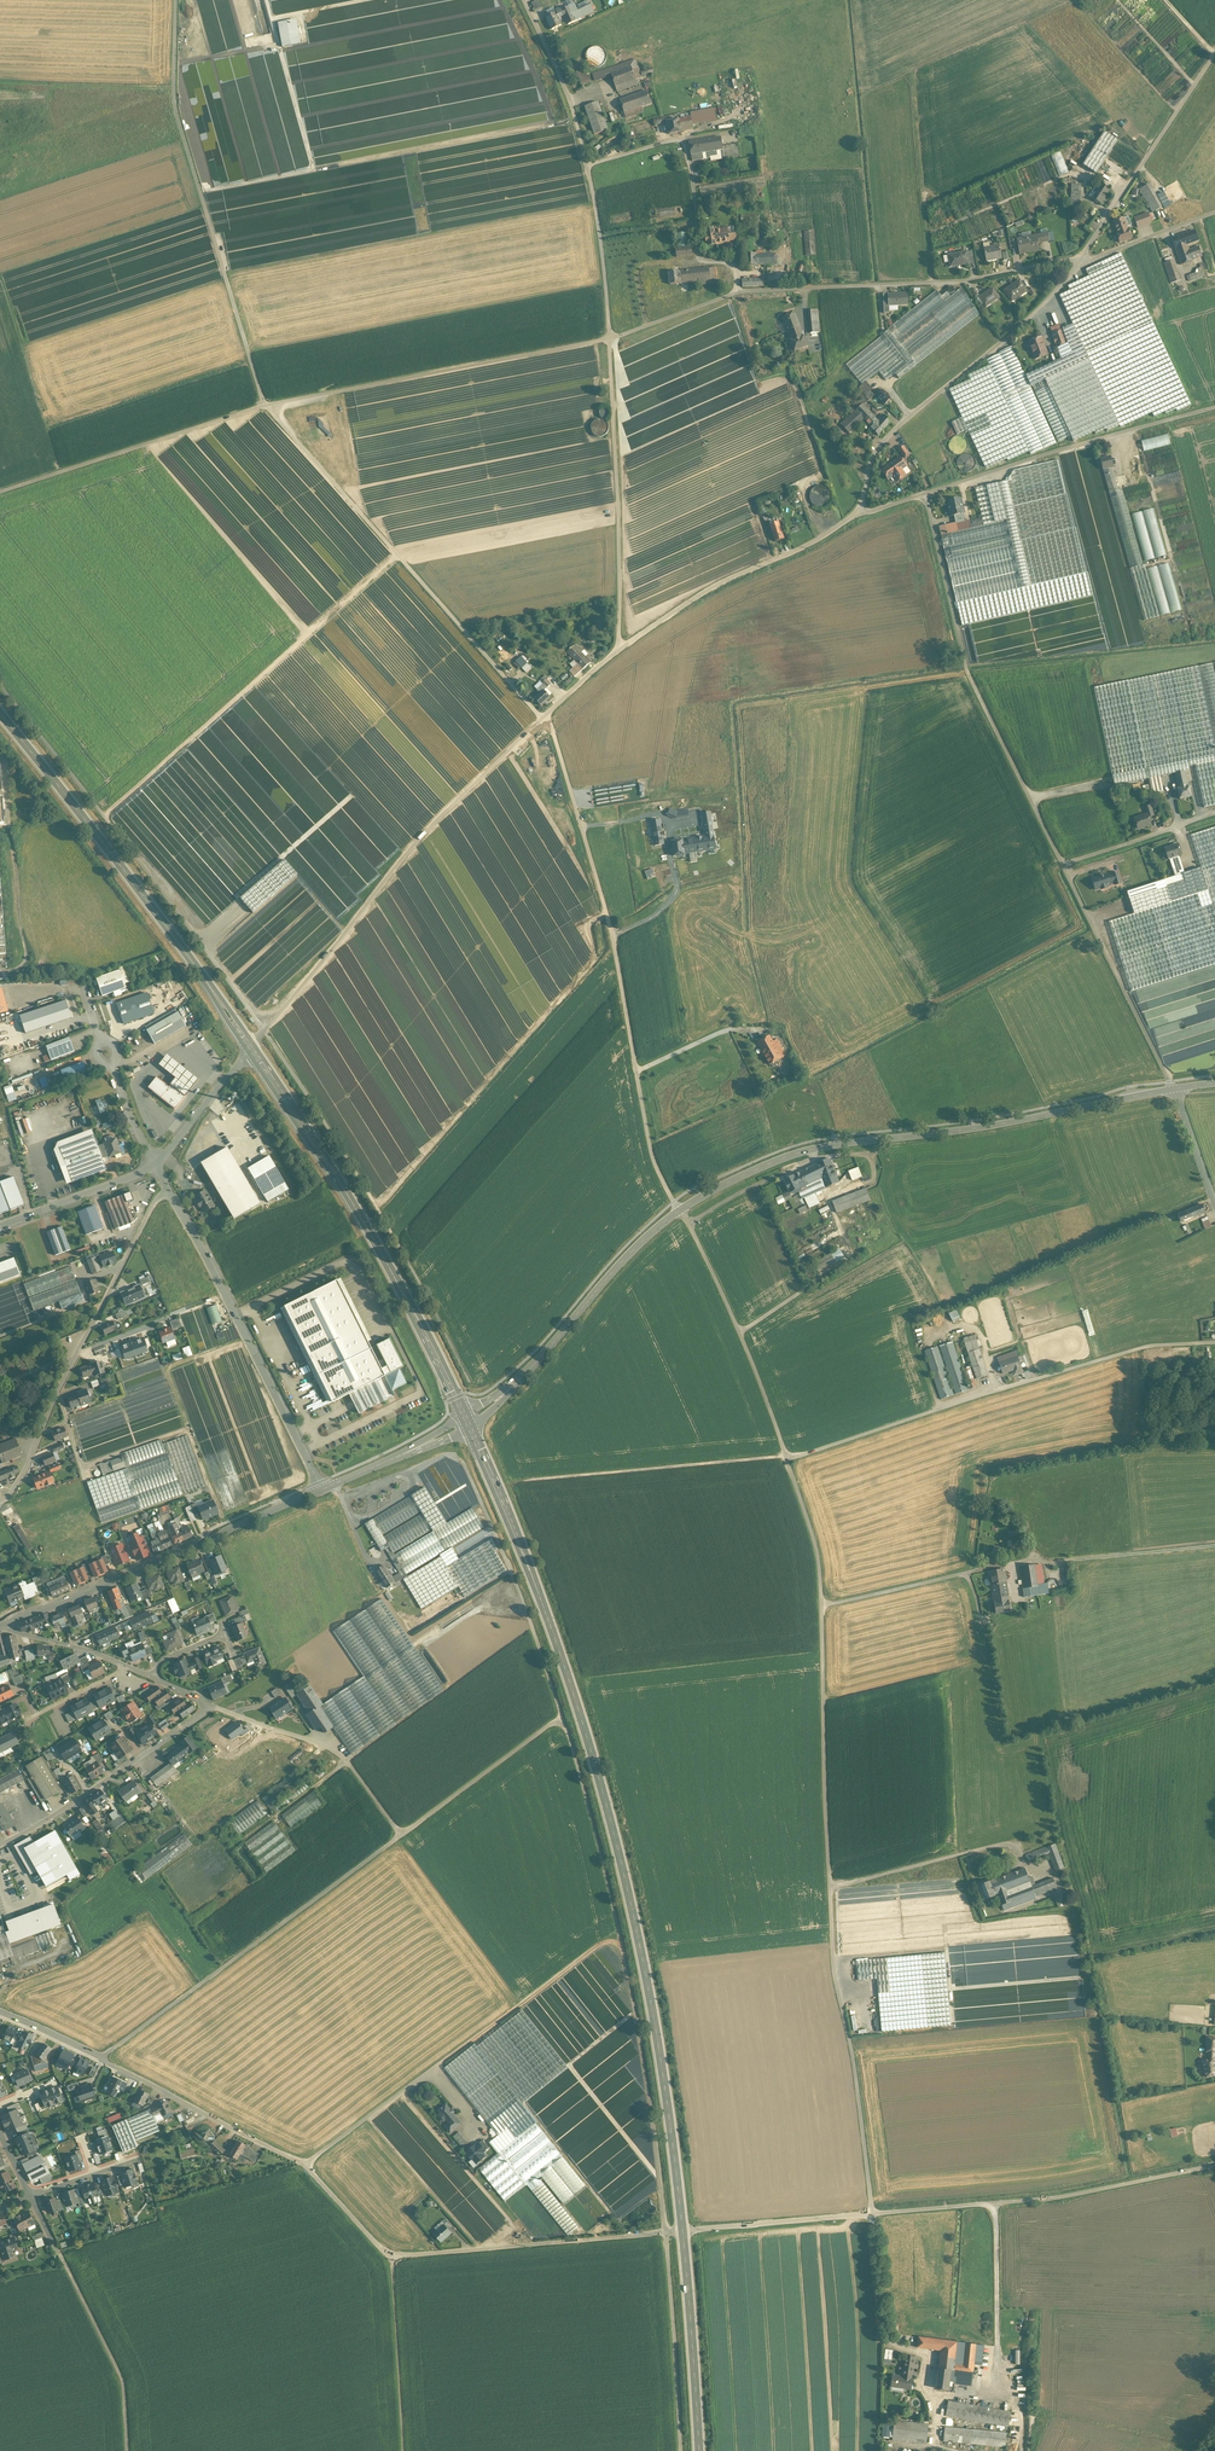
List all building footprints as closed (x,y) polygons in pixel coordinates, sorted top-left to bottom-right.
[(578,11),(575,4),(562,10),(556,13),(546,18),(552,29),(561,25),(558,18),(564,15),(569,24),(594,12),(591,5),(578,11)] [(187,22),(193,22),(192,12),(179,12),(179,19),(187,19),(187,22)] [(296,20),(278,23),(282,47),(300,44),(296,20)] [(600,53),(599,52),(597,52),(596,51),(595,51),(593,51),(592,52),(591,52),(590,53),(589,54),(588,54),(588,55),(587,56),(587,57),(587,58),(587,59),(586,60),(587,61),(587,62),(587,63),(588,65),(589,66),(590,66),(590,67),(591,68),(592,68),(594,68),(596,68),(597,68),(599,68),(600,67),(601,66),(602,65),(602,64),(603,63),(603,62),(604,61),(604,60),(604,59),(603,58),(603,57),(602,55),(601,54),(600,53)] [(641,78),(635,59),(629,61),(631,66),(636,80),(641,78)] [(629,61),(593,74),(595,80),(612,75),(611,73),(631,66),(629,61)] [(631,66),(611,73),(612,75),(617,91),(637,84),(636,80),(631,66)] [(591,82),(585,68),(576,72),(582,86),(591,82)] [(734,91),(733,87),(735,87),(734,80),(727,82),(729,92),(734,91)] [(647,91),(637,94),(642,107),(651,104),(647,91)] [(637,94),(620,100),(626,118),(644,112),(642,107),(637,94)] [(608,130),(598,102),(585,106),(594,135),(608,130)] [(710,109),(699,111),(701,119),(711,116),(710,109)] [(610,122),(620,118),(617,111),(607,114),(610,122)] [(664,117),(653,119),(654,125),(665,123),(664,117)] [(691,117),(679,119),(681,132),(694,129),(691,117)] [(678,119),(667,122),(669,134),(681,132),(679,119),(678,119)] [(1104,132),(1083,165),(1096,174),(1117,141),(1104,132)] [(653,133),(628,141),(630,147),(635,146),(655,140),(653,133)] [(721,137),(703,140),(705,153),(723,150),(722,147),(721,137)] [(703,140),(689,142),(692,161),(702,160),(701,153),(705,153),(703,140)] [(705,153),(701,153),(702,160),(710,158),(711,161),(741,156),(739,144),(722,147),(723,150),(705,153)] [(1060,151),(1051,155),(1059,175),(1069,172),(1060,151)] [(1110,189),(1099,182),(1092,193),(1090,197),(1092,199),(1101,204),(1104,200),(1103,199),(1110,189)] [(1081,184),(1071,184),(1071,200),(1080,200),(1081,184)] [(1150,184),(1139,189),(1146,202),(1156,196),(1150,184)] [(1156,196),(1146,202),(1152,213),(1162,207),(1156,196)] [(675,208),(655,210),(656,217),(676,215),(675,208)] [(635,213),(615,216),(616,223),(637,220),(635,213)] [(1147,213),(1134,218),(1138,228),(1151,223),(1147,213)] [(759,214),(741,216),(742,223),(760,221),(759,214)] [(1122,219),(1120,218),(1119,219),(1118,220),(1113,222),(1118,233),(1127,229),(1126,227),(1131,225),(1128,216),(1122,219)] [(727,228),(705,232),(707,246),(715,244),(729,243),(729,242),(728,234),(727,228)] [(1118,233),(1116,233),(1120,242),(1132,238),(1128,229),(1127,229),(1118,233)] [(815,230),(804,230),(806,255),(817,254),(815,230)] [(1194,231),(1183,234),(1187,244),(1187,245),(1198,241),(1194,231)] [(677,245),(685,244),(685,232),(676,232),(677,245)] [(735,233),(728,234),(729,242),(736,241),(735,233)] [(1032,239),(1023,241),(1022,238),(1017,239),(1018,245),(1019,254),(1040,250),(1038,243),(1049,241),(1048,234),(1031,237),(1032,239)] [(1184,235),(1172,239),(1175,248),(1187,244),(1184,235)] [(991,242),(983,244),(986,259),(996,257),(996,259),(1002,258),(999,246),(992,247),(991,242)] [(1187,244),(1175,248),(1181,265),(1193,261),(1188,249),(1187,245),(1187,244)] [(691,247),(675,249),(677,257),(692,256),(691,247)] [(1199,247),(1190,250),(1190,248),(1188,249),(1192,260),(1202,257),(1199,247)] [(972,251),(967,252),(969,263),(970,269),(976,268),(972,251)] [(967,252),(948,256),(944,257),(945,263),(949,262),(950,267),(969,263),(967,252)] [(1121,253),(1086,270),(1089,276),(1068,286),(1070,291),(1059,295),(1073,325),(1084,349),(1086,353),(1152,321),(1121,253)] [(756,254),(746,254),(746,266),(756,266),(756,254)] [(763,254),(756,254),(756,266),(767,266),(775,265),(775,254),(763,254)] [(1180,274),(1178,275),(1173,260),(1164,263),(1170,283),(1182,279),(1180,274)] [(716,267),(709,268),(711,284),(718,283),(716,267)] [(709,268),(679,271),(681,283),(699,281),(699,285),(711,284),(709,268)] [(679,271),(668,273),(670,285),(681,283),(679,271)] [(1203,271),(1195,273),(1197,279),(1204,276),(1203,271)] [(1020,280),(1004,290),(1011,300),(1016,296),(1018,298),(1027,292),(1020,280)] [(942,296),(937,290),(887,329),(888,330),(916,365),(979,315),(961,288),(950,296),(947,292),(942,296)] [(993,288),(980,297),(984,304),(988,301),(990,304),(999,298),(993,288)] [(907,293),(888,294),(889,303),(889,306),(908,305),(907,293)] [(818,310),(808,310),(811,333),(820,332),(818,310)] [(796,314),(782,318),(787,331),(800,327),(796,314)] [(1152,321),(1086,353),(1089,359),(1089,360),(1118,424),(1119,424),(1120,427),(1152,413),(1154,417),(1164,412),(1165,414),(1176,409),(1177,412),(1191,405),(1152,321)] [(1084,349),(1073,325),(1062,330),(1067,344),(1068,343),(1072,354),(1084,349)] [(800,327),(787,331),(791,341),(804,336),(800,327)] [(916,365),(888,330),(884,334),(900,355),(907,364),(895,374),(899,379),(916,365)] [(1062,330),(1051,334),(1057,348),(1067,344),(1062,330)] [(884,334),(846,364),(862,385),(879,372),(900,355),(884,334)] [(804,336),(791,341),(794,351),(808,346),(804,336)] [(1038,337),(1035,338),(1034,340),(1029,342),(1035,359),(1047,355),(1041,337),(1040,338),(1038,337)] [(1084,349),(1072,354),(1068,343),(1067,344),(1057,348),(1061,359),(1026,376),(1012,346),(999,352),(1000,354),(987,360),(989,366),(1005,398),(1028,387),(1030,387),(1032,386),(1044,380),(1050,377),(1057,374),(1062,372),(1075,366),(1076,365),(1089,360),(1089,359),(1086,353),(1084,349)] [(900,355),(879,372),(886,381),(895,374),(907,364),(900,355)] [(1118,424),(1089,360),(1076,365),(1106,430),(1118,424)] [(1005,398),(989,366),(968,376),(970,380),(949,390),(963,419),(968,430),(986,469),(1007,459),(1008,461),(1029,451),(1005,398)] [(1103,427),(1075,366),(1062,372),(1090,433),(1103,427)] [(1067,394),(1057,374),(1050,377),(1075,432),(1086,428),(1070,393),(1067,394)] [(1070,436),(1044,380),(1032,386),(1058,442),(1070,436)] [(876,394),(868,384),(861,390),(869,400),(876,394)] [(1028,387),(1005,398),(1029,451),(1031,455),(1056,443),(1030,387),(1028,387)] [(891,399),(883,390),(876,396),(884,405),(891,399)] [(847,408),(852,414),(867,401),(864,398),(860,401),(858,398),(847,408)] [(878,421),(862,405),(855,413),(864,421),(871,428),(878,421)] [(864,421),(855,413),(842,425),(850,434),(864,421)] [(891,422),(884,415),(878,421),(871,428),(878,435),(891,422)] [(596,436),(608,428),(600,417),(588,425),(596,436)] [(963,419),(953,424),(958,435),(968,430),(963,419)] [(1168,433),(1140,439),(1143,450),(1170,444),(1168,433)] [(967,449),(967,446),(967,443),(966,440),(963,438),(960,436),(957,436),(954,437),(951,439),(949,442),(948,445),(949,448),(950,451),(953,454),(956,455),(959,455),(962,454),(965,452),(967,449)] [(1135,439),(1111,445),(1113,453),(1137,447),(1135,439)] [(908,455),(903,447),(898,449),(904,458),(908,455)] [(1146,479),(1137,449),(1127,452),(1135,482),(1146,479)] [(974,468),(975,465),(976,462),(975,459),(973,456),(970,454),(967,453),(964,454),(961,455),(959,457),(957,460),(957,463),(957,466),(959,469),(962,471),(965,472),(968,472),(971,471),(974,468)] [(900,457),(889,465),(881,470),(888,480),(892,477),(895,480),(899,478),(900,480),(906,475),(902,470),(907,467),(900,457)] [(1111,457),(1106,459),(1106,458),(1100,459),(1103,470),(1112,467),(1113,467),(1111,457)] [(1058,460),(1014,470),(1007,481),(998,483),(1003,507),(1012,505),(1012,506),(1066,494),(1058,460)] [(1112,467),(1103,470),(1106,479),(1115,477),(1112,467)] [(1148,481),(1135,485),(1146,523),(1159,519),(1148,481)] [(1066,494),(1012,506),(1012,505),(1003,507),(998,483),(975,489),(981,515),(979,515),(980,519),(982,518),(984,525),(1006,520),(1021,588),(957,603),(962,626),(1093,596),(1088,573),(1086,573),(1076,527),(1074,528),(1067,494),(1066,494)] [(1144,523),(1134,485),(1123,488),(1134,526),(1144,523)] [(1143,565),(1121,488),(1109,492),(1131,569),(1143,565)] [(961,498),(947,501),(948,507),(949,506),(951,515),(950,516),(954,516),(963,513),(964,513),(961,498)] [(963,513),(954,516),(956,523),(965,521),(963,513)] [(967,529),(950,533),(941,535),(957,603),(1021,588),(1006,520),(984,525),(971,528),(967,529)] [(956,523),(939,527),(941,535),(950,533),(967,529),(965,521),(956,523)] [(778,522),(770,525),(771,529),(775,542),(784,539),(780,526),(778,522)] [(1131,569),(1130,569),(1144,620),(1159,616),(1145,565),(1143,565),(1131,569)] [(609,627),(603,618),(596,622),(602,631),(609,627)] [(582,652),(575,645),(567,652),(568,653),(568,654),(569,655),(570,655),(578,664),(583,669),(591,662),(585,656),(587,655),(587,653),(585,651),(583,651),(582,652)] [(1212,663),(1199,666),(1214,745),(1214,677),(1212,663)] [(527,664),(522,668),(526,673),(532,668),(527,664)] [(578,664),(573,667),(578,673),(583,669),(578,664)] [(1128,681),(1147,769),(1199,758),(1214,755),(1214,745),(1199,666),(1128,681)] [(578,673),(573,667),(570,671),(574,676),(578,673)] [(567,686),(576,678),(573,675),(568,680),(567,679),(563,682),(567,686)] [(551,684),(546,679),(542,683),(544,685),(547,688),(551,684)] [(1128,681),(1094,688),(1112,776),(1147,769),(1128,681)] [(547,688),(544,685),(538,690),(541,694),(535,699),(541,706),(550,697),(549,696),(552,694),(547,688)] [(540,743),(546,758),(552,756),(546,740),(540,743)] [(1112,776),(1114,786),(1149,779),(1152,793),(1163,791),(1160,776),(1175,773),(1185,771),(1190,770),(1189,766),(1195,765),(1214,761),(1214,755),(1199,758),(1147,769),(1112,776)] [(1195,765),(1204,808),(1214,805),(1214,761),(1195,765)] [(1185,771),(1175,773),(1178,789),(1177,789),(1179,799),(1191,797),(1189,786),(1189,787),(1185,771)] [(715,795),(677,801),(678,806),(710,801),(716,800),(715,795)] [(716,800),(710,801),(712,813),(723,811),(722,800),(716,800)] [(710,801),(678,806),(668,808),(670,818),(685,816),(702,814),(710,813),(712,813),(710,801)] [(645,804),(632,806),(633,813),(646,812),(645,804)] [(1150,805),(1145,807),(1147,814),(1148,818),(1154,816),(1150,805)] [(1147,814),(1135,818),(1136,823),(1135,825),(1136,828),(1138,829),(1151,825),(1148,818),(1147,814)] [(660,820),(652,821),(655,845),(664,844),(661,828),(660,820)] [(711,821),(704,823),(706,836),(692,839),(693,844),(688,845),(690,853),(695,852),(716,849),(711,821)] [(648,826),(635,828),(636,835),(649,833),(648,826)] [(1191,836),(1201,868),(1208,889),(1208,890),(1213,905),(1214,904),(1214,828),(1191,836)] [(692,839),(682,840),(672,842),(674,856),(684,854),(689,853),(690,853),(688,845),(693,844),(692,839)] [(1178,844),(1165,849),(1169,859),(1170,859),(1178,856),(1181,855),(1178,844)] [(717,855),(716,849),(695,852),(696,861),(701,860),(701,857),(717,855)] [(1178,856),(1170,859),(1172,867),(1180,864),(1178,856)] [(1180,864),(1172,867),(1175,876),(1183,874),(1180,864)] [(1186,881),(1166,887),(1171,902),(1172,902),(1208,890),(1208,889),(1201,868),(1183,874),(1186,881)] [(1117,873),(1112,874),(1114,881),(1116,885),(1121,883),(1117,873)] [(1175,876),(1164,880),(1166,887),(1186,881),(1183,874),(1175,876)] [(1108,876),(1101,878),(1101,876),(1092,879),(1096,890),(1101,888),(1102,889),(1107,888),(1106,886),(1110,885),(1110,882),(1114,881),(1113,875),(1108,877),(1108,876)] [(1166,887),(1129,899),(1134,914),(1171,902),(1166,887)] [(1109,922),(1131,992),(1214,964),(1214,911),(1213,905),(1208,890),(1172,902),(1134,914),(1109,922)] [(119,970),(96,979),(102,996),(125,988),(119,970)] [(146,993),(116,1003),(123,1024),(153,1014),(146,993)] [(20,1017),(25,1033),(71,1017),(65,1001),(20,1017)] [(178,1012),(146,1030),(154,1044),(186,1026),(178,1012)] [(769,1035),(757,1042),(760,1048),(769,1043),(769,1044),(773,1042),(773,1041),(769,1035)] [(69,1038),(46,1046),(51,1060),(74,1052),(69,1038)] [(787,1055),(777,1039),(773,1041),(773,1042),(783,1057),(787,1055)] [(773,1042),(769,1044),(769,1043),(760,1048),(770,1065),(776,1061),(783,1057),(773,1042)] [(176,1078),(171,1084),(185,1096),(199,1080),(167,1054),(159,1065),(176,1078)] [(783,1057),(776,1061),(779,1065),(789,1059),(787,1055),(783,1057)] [(83,1062),(61,1070),(65,1082),(88,1073),(83,1062)] [(169,1087),(156,1077),(148,1088),(175,1109),(185,1096),(171,1084),(169,1087)] [(9,1102),(18,1099),(13,1084),(4,1087),(9,1102)] [(100,1099),(96,1101),(100,1114),(101,1113),(105,1112),(104,1108),(105,1108),(103,1102),(102,1103),(100,1099)] [(58,1143),(54,1151),(66,1184),(72,1182),(59,1148),(94,1135),(91,1130),(58,1143)] [(94,1135),(59,1148),(72,1182),(106,1170),(102,1158),(98,1147),(94,1135)] [(116,1138),(114,1139),(112,1135),(111,1135),(105,1137),(104,1139),(106,1142),(104,1143),(104,1144),(98,1147),(102,1158),(109,1156),(109,1157),(115,1155),(116,1158),(117,1158),(125,1155),(126,1154),(123,1146),(124,1145),(123,1142),(122,1143),(121,1142),(117,1143),(116,1138)] [(227,1148),(201,1163),(234,1219),(260,1204),(227,1148)] [(269,1156),(248,1169),(267,1202),(288,1190),(269,1156)] [(828,1160),(817,1164),(823,1181),(825,1187),(838,1182),(829,1159),(828,1160)] [(799,1186),(800,1188),(801,1191),(803,1195),(810,1191),(808,1188),(818,1183),(823,1181),(817,1164),(799,1173),(804,1184),(799,1186)] [(858,1168),(849,1171),(852,1180),(861,1177),(858,1168)] [(786,1179),(784,1180),(790,1193),(800,1188),(799,1186),(804,1184),(799,1173),(786,1179)] [(0,1182),(0,1183),(10,1210),(24,1205),(13,1177),(0,1182)] [(0,1183),(0,1214),(10,1210),(0,1183)] [(799,1193),(800,1194),(803,1200),(822,1191),(821,1189),(818,1183),(808,1188),(810,1191),(803,1195),(801,1191),(799,1193)] [(866,1189),(832,1202),(836,1213),(870,1200),(866,1189)] [(205,1191),(195,1197),(197,1201),(196,1202),(199,1207),(200,1207),(204,1213),(214,1206),(205,1191)] [(786,1202),(789,1200),(792,1198),(789,1192),(782,1196),(786,1202)] [(792,1198),(789,1200),(793,1209),(804,1203),(803,1200),(800,1194),(792,1198)] [(124,1195),(105,1202),(115,1229),(134,1223),(124,1195)] [(781,1205),(786,1202),(782,1196),(777,1199),(781,1205)] [(806,1205),(798,1209),(800,1214),(808,1210),(806,1205)] [(1197,1207),(1194,1208),(1194,1210),(1197,1215),(1197,1217),(1206,1213),(1202,1205),(1197,1207)] [(95,1206),(77,1212),(86,1235),(103,1229),(95,1206)] [(1194,1210),(1181,1215),(1183,1221),(1197,1215),(1194,1210)] [(62,1227),(47,1233),(55,1256),(70,1250),(62,1227)] [(836,1230),(797,1250),(802,1259),(840,1238),(836,1230)] [(839,1249),(813,1264),(818,1272),(844,1257),(839,1249)] [(113,1252),(100,1257),(103,1267),(107,1266),(112,1264),(117,1262),(113,1252)] [(87,1260),(92,1274),(101,1271),(96,1257),(95,1257),(87,1260)] [(0,1263),(0,1283),(20,1275),(14,1258),(0,1263)] [(148,1277),(140,1281),(142,1285),(150,1282),(148,1277)] [(76,1280),(29,1298),(34,1311),(81,1293),(76,1280)] [(95,1280),(84,1284),(89,1295),(99,1291),(95,1280)] [(336,1280),(284,1307),(332,1402),(349,1394),(359,1414),(394,1396),(392,1391),(406,1383),(399,1369),(403,1367),(389,1338),(376,1345),(376,1346),(370,1349),(336,1280)] [(0,1293),(0,1308),(27,1297),(23,1284),(0,1293)] [(140,1286),(128,1291),(128,1290),(121,1293),(126,1305),(145,1297),(140,1286)] [(82,1294),(59,1303),(61,1310),(84,1301),(82,1294)] [(59,1303),(51,1306),(53,1313),(61,1310),(59,1303)] [(216,1305),(207,1309),(212,1325),(222,1321),(216,1305)] [(125,1310),(115,1314),(118,1320),(128,1315),(125,1310)] [(958,1310),(949,1314),(952,1320),(961,1316),(958,1310)] [(203,1322),(202,1317),(200,1318),(199,1313),(195,1314),(197,1324),(203,1322)] [(178,1319),(170,1322),(173,1330),(181,1327),(178,1319)] [(113,1322),(101,1327),(105,1335),(116,1330),(113,1322)] [(170,1328),(163,1330),(163,1331),(159,1333),(159,1334),(159,1338),(161,1338),(163,1343),(169,1341),(169,1339),(174,1338),(170,1328)] [(976,1338),(964,1342),(970,1359),(981,1355),(976,1338)] [(143,1339),(133,1342),(133,1341),(129,1343),(129,1344),(120,1347),(125,1359),(147,1351),(143,1339)] [(976,1387),(961,1341),(955,1343),(970,1389),(976,1387)] [(966,1383),(953,1342),(939,1346),(953,1387),(956,1394),(969,1390),(966,1383)] [(105,1345),(94,1350),(95,1353),(96,1355),(103,1353),(103,1351),(106,1349),(105,1345)] [(190,1346),(183,1348),(185,1355),(192,1353),(190,1346)] [(954,1395),(938,1347),(924,1351),(940,1399),(954,1395)] [(997,1357),(999,1363),(1018,1356),(1016,1351),(997,1357)] [(181,1352),(172,1356),(174,1361),(183,1358),(181,1352)] [(981,1355),(970,1359),(977,1379),(988,1375),(981,1355)] [(1209,1361),(1209,1355),(1204,1355),(1205,1364),(1214,1363),(1214,1361),(1209,1361)] [(1018,1356),(999,1363),(1003,1374),(1016,1370),(1017,1374),(1023,1372),(1021,1368),(1018,1356)] [(99,1362),(81,1369),(84,1378),(94,1374),(95,1376),(100,1374),(99,1369),(101,1368),(99,1362)] [(97,1380),(91,1382),(93,1388),(99,1386),(97,1380)] [(86,1389),(77,1393),(77,1394),(81,1404),(81,1406),(95,1401),(93,1396),(89,1398),(86,1389)] [(77,1394),(67,1398),(71,1408),(76,1406),(77,1409),(82,1407),(81,1406),(81,1404),(77,1394)] [(79,1439),(88,1461),(113,1451),(111,1445),(116,1443),(114,1438),(109,1440),(106,1434),(101,1436),(100,1432),(83,1438),(81,1432),(79,1426),(75,1427),(80,1439),(79,1439)] [(64,1428),(52,1433),(55,1441),(68,1437),(64,1428)] [(187,1436),(164,1444),(182,1495),(205,1487),(187,1436)] [(4,1449),(6,1455),(20,1450),(16,1439),(0,1445),(0,1451),(4,1449)] [(160,1440),(123,1453),(124,1456),(128,1466),(165,1453),(162,1445),(160,1440)] [(62,1444),(52,1447),(54,1452),(64,1448),(62,1444)] [(124,1456),(121,1458),(122,1459),(123,1458),(123,1460),(122,1460),(125,1468),(125,1469),(132,1488),(133,1491),(140,1510),(182,1495),(164,1444),(162,1445),(165,1453),(128,1466),(124,1456)] [(0,1451),(0,1458),(2,1463),(9,1461),(22,1456),(20,1450),(6,1455),(4,1449),(0,1451)] [(52,1453),(42,1457),(45,1466),(56,1462),(56,1461),(52,1453),(53,1453),(52,1453)] [(121,1458),(106,1463),(110,1473),(113,1471),(125,1468),(122,1460),(123,1460),(123,1458),(122,1459),(121,1458)] [(437,1469),(445,1466),(442,1461),(421,1470),(423,1474),(426,1473),(427,1473),(437,1469)] [(106,1463),(103,1464),(103,1463),(99,1464),(103,1477),(107,1475),(106,1474),(110,1473),(106,1463)] [(0,1472),(0,1481),(9,1478),(10,1479),(15,1477),(14,1475),(16,1475),(15,1474),(20,1472),(17,1466),(13,1468),(13,1467),(0,1472)] [(103,1477),(87,1482),(94,1502),(132,1488),(125,1469),(107,1475),(103,1477)] [(50,1472),(33,1478),(36,1484),(35,1485),(35,1486),(35,1487),(36,1488),(37,1488),(37,1489),(45,1485),(46,1486),(51,1483),(49,1478),(51,1477),(50,1472)] [(477,1503),(463,1475),(456,1479),(455,1476),(450,1479),(452,1482),(447,1484),(458,1505),(462,1503),(466,1510),(467,1509),(477,1503)] [(447,1523),(426,1487),(412,1495),(422,1511),(423,1513),(432,1529),(434,1531),(447,1523)] [(133,1491),(95,1504),(102,1523),(140,1510),(133,1491)] [(412,1495),(374,1519),(383,1535),(422,1511),(412,1495)] [(213,1501),(198,1507),(196,1508),(198,1514),(200,1512),(203,1519),(209,1517),(208,1514),(217,1511),(213,1501)] [(196,1508),(194,1504),(190,1506),(192,1511),(194,1515),(198,1514),(196,1508)] [(169,1505),(158,1509),(161,1516),(172,1512),(169,1505)] [(482,1516),(476,1505),(474,1507),(480,1517),(482,1516)] [(484,1527),(473,1507),(461,1515),(472,1535),(484,1527)] [(192,1511),(187,1513),(191,1522),(196,1520),(194,1515),(192,1511)] [(423,1513),(384,1537),(393,1553),(432,1529),(423,1513)] [(447,1523),(434,1531),(439,1540),(440,1542),(445,1551),(452,1547),(472,1535),(461,1515),(447,1523)] [(383,1535),(374,1519),(365,1524),(382,1551),(386,1549),(390,1557),(395,1555),(393,1553),(384,1537),(383,1535)] [(172,1525),(168,1527),(172,1536),(179,1533),(178,1530),(179,1529),(177,1524),(172,1525)] [(18,1525),(14,1528),(18,1533),(22,1531),(18,1525)] [(182,1528),(180,1528),(180,1529),(182,1532),(180,1532),(184,1540),(193,1537),(188,1525),(182,1528)] [(434,1531),(395,1555),(400,1564),(439,1540),(434,1531)] [(151,1533),(151,1534),(153,1540),(149,1541),(154,1553),(163,1549),(159,1541),(158,1542),(157,1539),(158,1538),(155,1532),(151,1533)] [(172,1536),(175,1544),(184,1540),(180,1532),(179,1533),(172,1536)] [(147,1542),(144,1533),(138,1535),(139,1538),(142,1537),(144,1543),(147,1542)] [(142,1537),(139,1538),(138,1535),(137,1534),(130,1537),(127,1538),(127,1540),(128,1543),(129,1542),(131,1547),(135,1555),(137,1560),(149,1555),(144,1543),(142,1537)] [(167,1534),(159,1538),(161,1541),(159,1541),(163,1549),(172,1545),(167,1534)] [(441,1556),(408,1576),(407,1576),(404,1578),(403,1579),(422,1609),(459,1586),(465,1596),(507,1571),(495,1551),(498,1549),(491,1539),(459,1559),(452,1547),(445,1551),(440,1554),(441,1556)] [(440,1542),(401,1565),(406,1574),(407,1574),(440,1554),(445,1551),(440,1542)] [(122,1545),(118,1546),(118,1545),(116,1545),(114,1546),(113,1547),(114,1548),(110,1550),(116,1566),(121,1564),(122,1564),(124,1564),(124,1562),(129,1561),(122,1545)] [(1001,1548),(994,1546),(992,1553),(999,1555),(1001,1548)] [(400,1564),(395,1555),(390,1557),(400,1573),(403,1578),(404,1578),(407,1576),(407,1574),(406,1574),(401,1565),(400,1564)] [(220,1556),(210,1560),(216,1575),(227,1570),(220,1556)] [(102,1560),(96,1562),(101,1574),(104,1573),(107,1572),(105,1565),(102,1559),(102,1560)] [(198,1560),(187,1565),(191,1576),(203,1571),(198,1560)] [(101,1574),(96,1562),(90,1564),(90,1565),(92,1571),(95,1577),(99,1575),(98,1575),(101,1574)] [(1035,1565),(1039,1595),(1048,1594),(1047,1585),(1044,1586),(1041,1564),(1035,1565)] [(1020,1567),(1025,1598),(1033,1596),(1039,1595),(1035,1565),(1020,1567)] [(391,1576),(384,1566),(377,1571),(383,1581),(391,1576)] [(86,1574),(83,1567),(83,1568),(77,1570),(82,1582),(84,1581),(85,1581),(88,1580),(86,1574)] [(184,1581),(179,1568),(167,1573),(169,1579),(172,1578),(175,1585),(184,1581)] [(82,1582),(77,1570),(71,1573),(73,1579),(76,1585),(79,1584),(79,1583),(82,1582)] [(1004,1570),(989,1572),(993,1598),(994,1603),(1009,1600),(1004,1570)] [(208,1572),(205,1574),(210,1586),(213,1585),(210,1577),(208,1572)] [(400,1573),(392,1578),(395,1583),(403,1578),(400,1573)] [(46,1574),(40,1577),(43,1583),(48,1580),(46,1574)] [(39,1575),(31,1578),(34,1583),(35,1586),(43,1583),(40,1577),(39,1575)] [(214,1575),(210,1577),(213,1585),(214,1588),(218,1586),(214,1575)] [(159,1576),(146,1581),(148,1584),(149,1589),(150,1590),(157,1587),(158,1590),(164,1587),(159,1576)] [(391,1576),(383,1581),(388,1588),(395,1583),(392,1578),(391,1576)] [(66,1579),(54,1585),(52,1582),(47,1584),(53,1597),(62,1593),(70,1589),(66,1579)] [(23,1582),(4,1590),(7,1597),(11,1595),(14,1601),(26,1596),(26,1598),(38,1593),(35,1586),(34,1583),(26,1587),(23,1582)] [(137,1584),(126,1589),(131,1600),(137,1597),(137,1598),(138,1597),(141,1595),(142,1595),(140,1592),(137,1584)] [(117,1588),(108,1592),(116,1610),(121,1608),(119,1604),(123,1603),(121,1597),(121,1598),(117,1588)] [(142,1595),(141,1595),(143,1601),(145,1600),(148,1599),(149,1598),(146,1590),(140,1592),(142,1595)] [(95,1597),(85,1602),(88,1611),(92,1609),(98,1606),(95,1597)] [(232,1597),(220,1602),(226,1616),(238,1611),(232,1597)] [(382,1599),(334,1631),(364,1676),(367,1680),(415,1648),(382,1599)] [(1009,1600),(994,1603),(996,1613),(1011,1611),(1009,1600)] [(79,1604),(68,1609),(74,1624),(76,1627),(82,1624),(80,1619),(79,1617),(84,1615),(83,1613),(79,1604)] [(125,1606),(121,1608),(126,1619),(133,1616),(129,1605),(125,1606)] [(121,1608),(116,1610),(118,1615),(109,1619),(111,1625),(126,1619),(121,1608)] [(149,1612),(130,1621),(131,1625),(134,1630),(154,1621),(151,1615),(149,1612)] [(62,1613),(51,1617),(55,1629),(62,1626),(61,1625),(66,1623),(62,1613)] [(213,1613),(206,1616),(206,1617),(207,1617),(210,1624),(216,1621),(213,1613)] [(47,1614),(41,1617),(44,1625),(50,1622),(47,1614)] [(246,1620),(238,1623),(238,1625),(242,1624),(251,1620),(249,1614),(245,1615),(246,1620)] [(38,1618),(20,1624),(22,1632),(23,1632),(44,1625),(41,1617),(38,1618)] [(201,1619),(192,1623),(194,1626),(197,1634),(198,1635),(212,1629),(210,1624),(207,1617),(206,1617),(201,1619)] [(130,1621),(116,1627),(117,1631),(131,1625),(130,1621)] [(238,1625),(232,1628),(238,1641),(247,1637),(242,1624),(238,1625)] [(115,1627),(96,1636),(100,1645),(120,1636),(117,1631),(116,1627),(115,1627)] [(176,1631),(168,1635),(163,1637),(165,1642),(164,1642),(167,1651),(182,1645),(176,1631)] [(15,1635),(4,1638),(7,1648),(17,1645),(15,1635)] [(150,1647),(146,1637),(140,1640),(142,1644),(147,1656),(153,1653),(150,1647)] [(142,1644),(135,1647),(133,1641),(125,1645),(133,1662),(147,1656),(142,1644)] [(17,1645),(7,1648),(9,1658),(12,1658),(20,1656),(19,1653),(21,1652),(20,1648),(18,1649),(17,1645)] [(49,1646),(43,1646),(43,1645),(37,1645),(38,1655),(49,1655),(49,1652),(49,1646)] [(219,1647),(203,1654),(208,1667),(213,1665),(212,1662),(223,1658),(219,1647)] [(259,1648),(243,1654),(245,1658),(247,1663),(254,1660),(257,1667),(266,1663),(259,1648)] [(322,1704),(319,1707),(333,1727),(334,1729),(380,1698),(396,1723),(445,1691),(415,1648),(367,1680),(364,1676),(322,1704)] [(32,1649),(24,1651),(26,1658),(32,1656),(34,1656),(32,1649)] [(11,1664),(9,1659),(7,1654),(1,1656),(0,1656),(0,1667),(11,1664)] [(76,1654),(60,1662),(64,1670),(79,1662),(78,1660),(76,1654)] [(85,1657),(78,1660),(79,1662),(81,1666),(88,1663),(85,1657)] [(198,1658),(192,1660),(193,1662),(196,1668),(196,1670),(202,1668),(198,1658)] [(233,1661),(233,1659),(228,1661),(233,1674),(238,1672),(236,1668),(233,1661)] [(185,1660),(174,1664),(176,1667),(173,1668),(176,1674),(178,1673),(180,1677),(191,1673),(190,1670),(196,1668),(193,1662),(187,1665),(185,1660)] [(99,1662),(90,1666),(88,1667),(89,1669),(94,1678),(104,1672),(99,1662)] [(81,1666),(80,1667),(83,1672),(89,1669),(88,1667),(90,1666),(88,1663),(81,1666)] [(0,1675),(0,1685),(8,1681),(4,1673),(0,1675)] [(68,1673),(60,1676),(62,1680),(63,1683),(71,1679),(68,1673)] [(15,1677),(12,1679),(15,1686),(24,1682),(21,1674),(15,1677)] [(62,1680),(47,1688),(52,1699),(67,1691),(63,1683),(62,1680)] [(222,1682),(209,1688),(214,1699),(226,1694),(223,1688),(224,1688),(222,1683),(222,1682)] [(292,1682),(284,1687),(292,1698),(297,1695),(297,1694),(300,1693),(292,1682)] [(0,1689),(0,1701),(11,1696),(10,1694),(11,1693),(12,1692),(11,1691),(11,1690),(10,1690),(8,1685),(0,1689)] [(150,1691),(145,1695),(149,1702),(153,1699),(161,1693),(157,1686),(150,1691)] [(300,1693),(297,1694),(297,1695),(303,1704),(316,1695),(310,1686),(300,1693)] [(95,1700),(99,1707),(115,1699),(109,1687),(93,1696),(95,1700)] [(148,1687),(139,1693),(141,1697),(145,1695),(150,1691),(148,1687)] [(161,1693),(153,1699),(158,1705),(158,1706),(163,1702),(170,1697),(165,1690),(161,1693)] [(122,1695),(116,1698),(119,1704),(126,1701),(122,1695)] [(316,1695),(303,1704),(309,1713),(319,1707),(322,1704),(316,1695)] [(284,1698),(279,1701),(280,1702),(270,1708),(277,1718),(291,1709),(284,1698)] [(380,1698),(334,1729),(352,1755),(397,1724),(396,1723),(380,1698)] [(73,1711),(77,1719),(93,1711),(89,1703),(87,1699),(71,1707),(73,1711)] [(175,1703),(169,1707),(174,1714),(178,1711),(186,1705),(181,1699),(175,1703)] [(99,1707),(95,1700),(89,1703),(93,1711),(99,1707)] [(173,1700),(165,1705),(166,1705),(164,1706),(166,1709),(169,1707),(175,1703),(173,1700)] [(133,1702),(121,1710),(122,1711),(120,1712),(123,1717),(126,1714),(128,1717),(126,1718),(130,1723),(138,1717),(142,1715),(140,1712),(133,1702)] [(163,1702),(158,1706),(158,1705),(155,1707),(158,1710),(164,1706),(166,1705),(165,1705),(163,1702)] [(186,1705),(178,1711),(182,1718),(194,1710),(189,1703),(186,1705)] [(15,1704),(6,1709),(11,1719),(20,1715),(18,1711),(20,1711),(18,1707),(17,1707),(15,1704)] [(333,1727),(319,1707),(309,1713),(306,1715),(316,1730),(321,1727),(325,1733),(333,1727)] [(0,1712),(0,1719),(2,1724),(11,1719),(6,1709),(2,1711),(0,1712)] [(148,1716),(143,1710),(140,1712),(142,1715),(138,1717),(141,1721),(146,1718),(148,1716)] [(77,1719),(73,1711),(65,1715),(69,1722),(77,1719)] [(110,1711),(104,1715),(108,1721),(114,1717),(110,1711)] [(157,1723),(151,1714),(148,1716),(146,1718),(150,1724),(150,1723),(152,1726),(157,1723)] [(103,1719),(88,1729),(96,1741),(111,1731),(103,1719)] [(165,1720),(158,1724),(162,1730),(169,1726),(165,1720)] [(152,1726),(150,1723),(150,1724),(143,1728),(150,1740),(158,1734),(152,1726)] [(131,1727),(126,1731),(132,1740),(137,1736),(135,1734),(136,1733),(131,1727)] [(150,1740),(143,1728),(136,1733),(135,1734),(137,1736),(143,1745),(150,1740)] [(197,1760),(160,1788),(200,1840),(292,1770),(279,1753),(273,1757),(251,1729),(199,1763),(197,1760)] [(2,1752),(11,1747),(6,1736),(0,1739),(0,1747),(2,1752)] [(115,1741),(110,1745),(110,1746),(115,1752),(126,1744),(122,1737),(115,1741)] [(188,1737),(181,1742),(183,1745),(180,1748),(185,1754),(188,1752),(189,1753),(196,1748),(188,1737)] [(74,1738),(57,1748),(65,1761),(81,1750),(79,1747),(81,1745),(78,1740),(76,1742),(74,1738)] [(113,1738),(104,1744),(107,1748),(110,1746),(110,1745),(115,1741),(113,1738)] [(126,1744),(115,1752),(119,1758),(119,1759),(125,1755),(131,1751),(126,1744)] [(179,1746),(166,1756),(171,1763),(172,1765),(182,1757),(185,1755),(186,1756),(185,1754),(180,1748),(179,1746)] [(44,1752),(48,1760),(55,1756),(50,1748),(44,1752)] [(300,1750),(290,1758),(292,1761),(303,1753),(300,1750)] [(104,1761),(99,1753),(93,1756),(96,1762),(97,1762),(98,1764),(104,1761)] [(125,1755),(119,1759),(119,1758),(116,1761),(118,1765),(127,1758),(125,1755)] [(43,1756),(41,1757),(55,1781),(58,1779),(56,1776),(53,1771),(52,1771),(43,1756)] [(55,1781),(41,1757),(25,1766),(27,1769),(45,1800),(61,1791),(55,1781)] [(172,1765),(175,1768),(185,1760),(182,1757),(172,1765)] [(96,1762),(85,1769),(86,1770),(86,1772),(87,1774),(88,1774),(91,1779),(92,1778),(91,1778),(96,1775),(96,1776),(103,1772),(98,1764),(97,1762),(96,1762)] [(171,1763),(150,1778),(157,1787),(177,1771),(175,1768),(172,1765),(171,1763)] [(0,1779),(0,1793),(24,1780),(18,1769),(0,1779)] [(45,1800),(27,1769),(23,1772),(41,1802),(45,1800)] [(73,1776),(64,1780),(72,1794),(80,1789),(73,1776)] [(134,1781),(123,1789),(123,1788),(118,1791),(125,1801),(136,1794),(137,1796),(142,1792),(134,1781)] [(158,1791),(154,1794),(161,1803),(165,1801),(158,1791)] [(312,1792),(282,1815),(291,1828),(322,1805),(312,1792)] [(148,1794),(145,1796),(150,1804),(154,1801),(148,1794)] [(92,1796),(83,1802),(89,1811),(90,1810),(95,1807),(98,1805),(92,1796)] [(258,1800),(229,1822),(239,1835),(268,1814),(258,1800)] [(3,1805),(0,1807),(0,1823),(5,1831),(15,1825),(12,1819),(11,1820),(8,1815),(9,1814),(3,1805)] [(86,1816),(81,1808),(77,1811),(82,1818),(86,1816)] [(78,1817),(72,1821),(73,1822),(64,1828),(70,1836),(78,1830),(79,1831),(85,1827),(78,1817)] [(103,1829),(97,1819),(92,1823),(98,1832),(103,1829)] [(295,1851),(274,1821),(245,1843),(266,1872),(295,1851)] [(39,1875),(48,1891),(76,1875),(52,1832),(23,1848),(39,1875)] [(139,1867),(137,1864),(126,1872),(129,1875),(131,1874),(139,1885),(193,1845),(184,1834),(139,1867)] [(1055,1844),(1026,1855),(1028,1861),(1049,1853),(1053,1852),(1057,1850),(1055,1844)] [(1053,1852),(1049,1853),(1056,1871),(1064,1868),(1057,1850),(1053,1852)] [(1025,1868),(990,1881),(995,1895),(998,1893),(1002,1905),(1011,1902),(1013,1907),(1036,1898),(1035,1897),(1032,1886),(1029,1878),(1025,1868)] [(1035,1885),(1032,1886),(1035,1897),(1057,1888),(1053,1878),(1035,1885)] [(990,1881),(979,1885),(985,1900),(995,1895),(990,1881)] [(1011,1902),(1002,1905),(1004,1910),(1013,1907),(1011,1902)] [(5,1933),(10,1944),(61,1924),(52,1903),(1,1922),(5,1933)] [(44,1934),(49,1946),(56,1943),(52,1931),(44,1934)] [(10,1957),(14,1955),(16,1959),(38,1951),(38,1950),(33,1938),(11,1947),(10,1944),(5,1933),(2,1934),(0,1935),(0,1961),(10,1957)] [(33,1938),(38,1950),(49,1946),(44,1934),(33,1938)] [(32,1935),(10,1944),(11,1947),(33,1938),(32,1935)] [(945,1953),(856,1961),(858,1980),(877,1978),(882,2031),(951,2025),(945,1953)] [(0,1961),(0,1972),(3,1971),(1,1964),(11,1960),(10,1957),(0,1961)] [(545,2026),(553,2038),(553,1988),(552,1986),(537,1996),(537,2000),(533,2000),(526,2004),(533,2014),(535,2014),(539,2019),(539,2011),(542,2016),(545,2014),(548,2014),(550,2017),(550,2021),(552,2019),(552,2024),(548,2026),(545,2026)] [(516,2014),(477,2046),(523,2103),(562,2072),(516,2014)] [(3,2037),(11,2041),(14,2036),(17,2029),(9,2025),(3,2037)] [(26,2051),(34,2036),(24,2031),(19,2041),(16,2046),(17,2047),(26,2051)] [(1208,2037),(1207,2046),(1214,2047),(1214,2038),(1208,2037)] [(44,2043),(35,2054),(43,2060),(51,2049),(44,2043)] [(477,2046),(475,2044),(445,2068),(498,2135),(489,2142),(498,2153),(479,2169),(504,2199),(537,2172),(560,2153),(536,2123),(537,2122),(523,2103),(477,2046)] [(56,2062),(68,2068),(75,2053),(63,2047),(56,2062)] [(1209,2051),(1209,2059),(1207,2059),(1207,2062),(1204,2063),(1203,2064),(1204,2069),(1206,2071),(1206,2070),(1207,2077),(1214,2075),(1214,2063),(1214,2058),(1214,2052),(1209,2051)] [(43,2060),(35,2054),(31,2056),(34,2066),(46,2062),(43,2060)] [(83,2074),(89,2061),(80,2057),(74,2070),(83,2074)] [(46,2062),(34,2066),(33,2066),(35,2072),(48,2067),(46,2062)] [(97,2069),(92,2067),(89,2075),(94,2077),(97,2069)] [(16,2082),(18,2087),(32,2080),(27,2068),(13,2074),(16,2082)] [(122,2081),(114,2077),(108,2089),(116,2093),(117,2092),(118,2089),(121,2083),(122,2081)] [(634,2079),(625,2086),(627,2089),(626,2090),(631,2095),(628,2097),(632,2102),(645,2093),(634,2079)] [(75,2086),(80,2101),(95,2096),(90,2081),(75,2086)] [(560,2086),(536,2105),(539,2124),(543,2129),(553,2121),(557,2141),(558,2141),(563,2147),(569,2142),(571,2144),(588,2149),(587,2152),(588,2155),(591,2153),(589,2150),(590,2147),(595,2148),(594,2150),(608,2140),(603,2140),(599,2134),(601,2126),(601,2122),(599,2121),(596,2117),(600,2114),(599,2110),(594,2111),(598,2107),(597,2099),(594,2099),(581,2083),(560,2086)] [(57,2087),(48,2090),(54,2104),(63,2101),(57,2087)] [(140,2089),(136,2097),(134,2101),(141,2104),(142,2105),(146,2098),(149,2094),(140,2089)] [(54,2104),(48,2090),(40,2094),(46,2108),(54,2104)] [(155,2097),(149,2094),(146,2098),(149,2100),(147,2102),(151,2104),(155,2097)] [(166,2101),(150,2109),(156,2123),(172,2115),(171,2112),(171,2111),(166,2101)] [(446,2104),(438,2110),(448,2122),(456,2116),(446,2104)] [(21,2117),(17,2109),(0,2116),(3,2124),(21,2117)] [(126,2119),(135,2141),(159,2131),(156,2123),(150,2109),(126,2119)] [(120,2113),(107,2118),(109,2123),(121,2118),(120,2113)] [(448,2122),(444,2126),(450,2133),(451,2132),(453,2134),(457,2131),(455,2128),(462,2123),(456,2116),(448,2122)] [(24,2125),(21,2117),(3,2124),(7,2132),(16,2128),(24,2125)] [(123,2153),(137,2146),(135,2141),(126,2119),(111,2126),(123,2153)] [(26,2124),(24,2125),(16,2128),(18,2133),(27,2128),(26,2124)] [(1175,2127),(1169,2128),(1171,2137),(1177,2135),(1175,2127)] [(209,2129),(205,2133),(207,2135),(207,2139),(205,2141),(209,2146),(214,2140),(214,2137),(209,2129)] [(468,2143),(459,2132),(454,2136),(463,2147),(468,2143)] [(19,2136),(14,2138),(16,2144),(17,2143),(18,2147),(36,2139),(34,2135),(33,2135),(29,2137),(27,2133),(19,2136)] [(202,2133),(200,2135),(199,2138),(201,2141),(205,2141),(207,2139),(207,2135),(205,2133),(202,2133)] [(95,2140),(100,2154),(113,2150),(108,2136),(95,2140)] [(485,2138),(473,2147),(466,2153),(477,2166),(486,2159),(485,2159),(485,2160),(480,2154),(481,2153),(479,2150),(488,2143),(485,2138)] [(36,2139),(18,2147),(20,2150),(19,2151),(21,2156),(27,2153),(34,2150),(33,2146),(37,2144),(38,2144),(36,2139)] [(225,2150),(214,2140),(209,2146),(208,2146),(213,2150),(219,2157),(225,2150)] [(245,2145),(237,2141),(229,2154),(242,2162),(245,2157),(241,2154),(243,2151),(242,2151),(245,2146),(245,2145)] [(246,2146),(245,2146),(242,2151),(243,2151),(241,2154),(245,2157),(250,2149),(249,2148),(249,2147),(248,2146),(246,2146)] [(194,2148),(179,2152),(181,2159),(196,2155),(194,2148)] [(70,2172),(83,2168),(81,2160),(84,2159),(81,2149),(72,2152),(73,2155),(66,2158),(70,2172)] [(134,2149),(128,2152),(131,2158),(137,2156),(134,2149)] [(259,2154),(250,2149),(245,2157),(254,2162),(259,2154)] [(560,2153),(537,2172),(540,2175),(563,2204),(586,2185),(560,2153)] [(50,2173),(40,2155),(22,2164),(31,2183),(39,2178),(49,2174),(50,2173)] [(133,2169),(125,2171),(125,2173),(121,2174),(121,2175),(124,2184),(125,2187),(126,2187),(126,2188),(127,2189),(131,2187),(131,2186),(131,2185),(137,2183),(135,2178),(136,2178),(133,2169)] [(0,2175),(0,2184),(11,2178),(7,2171),(0,2175)] [(540,2175),(537,2172),(504,2199),(535,2239),(566,2236),(526,2186),(527,2185),(568,2236),(579,2227),(538,2176),(540,2175)] [(39,2178),(42,2184),(52,2179),(49,2174),(39,2178)] [(112,2177),(105,2179),(105,2181),(102,2182),(102,2184),(105,2193),(106,2193),(110,2191),(111,2194),(118,2192),(116,2186),(115,2181),(114,2181),(112,2177)] [(0,2184),(0,2186),(1,2189),(3,2188),(5,2192),(15,2187),(11,2178),(0,2184)] [(94,2183),(81,2187),(82,2188),(84,2197),(85,2200),(88,2199),(90,2205),(97,2202),(95,2196),(98,2196),(97,2192),(94,2184),(94,2183)] [(77,2196),(74,2190),(62,2194),(63,2199),(65,2204),(69,2203),(71,2207),(75,2206),(75,2204),(78,2202),(79,2202),(77,2196)] [(55,2198),(44,2202),(47,2212),(51,2211),(52,2215),(56,2213),(55,2209),(58,2208),(56,2200),(55,2198)] [(28,2210),(21,2214),(27,2227),(34,2223),(28,2210)] [(27,2227),(21,2214),(13,2218),(15,2222),(20,2231),(27,2227)] [(10,2218),(5,2220),(6,2223),(6,2224),(7,2228),(13,2226),(12,2223),(10,2218)] [(453,2226),(448,2221),(444,2224),(449,2229),(453,2226)] [(20,2231),(15,2222),(12,2223),(13,2226),(17,2233),(20,2231)] [(444,2224),(434,2234),(441,2242),(451,2232),(449,2229),(444,2224)] [(0,2242),(0,2248),(2,2255),(4,2260),(14,2256),(12,2250),(17,2248),(15,2240),(14,2237),(11,2238),(0,2242)] [(42,2237),(34,2240),(37,2248),(44,2245),(42,2237)] [(933,2338),(919,2336),(917,2347),(932,2349),(933,2338)] [(957,2341),(933,2338),(932,2349),(938,2350),(938,2353),(940,2353),(938,2368),(951,2369),(951,2370),(973,2372),(976,2344),(965,2342),(963,2364),(955,2363),(957,2341)] [(965,2342),(957,2341),(955,2363),(963,2364),(965,2342)] [(893,2350),(885,2349),(884,2358),(892,2360),(893,2350)] [(903,2376),(893,2374),(891,2386),(911,2389),(913,2377),(911,2377),(914,2356),(906,2355),(903,2376)] [(951,2369),(938,2368),(935,2388),(948,2390),(951,2370),(951,2369)] [(973,2372),(951,2370),(949,2382),(971,2385),(973,2372)] [(1011,2412),(948,2401),(946,2415),(1008,2426),(1011,2412)] [(928,2424),(894,2421),(894,2425),(893,2436),(892,2436),(917,2438),(916,2442),(926,2443),(928,2424)] [(894,2425),(884,2424),(883,2435),(893,2436),(894,2425)] [(1006,2432),(945,2426),(943,2441),(1005,2447),(1006,2432)]
